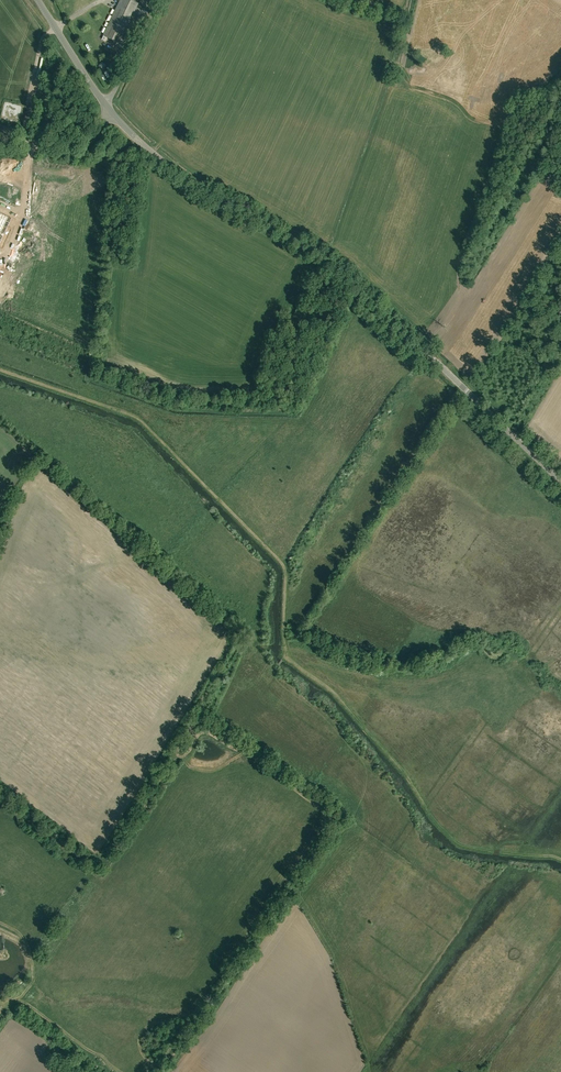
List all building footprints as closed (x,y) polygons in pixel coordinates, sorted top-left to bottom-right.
[(136,3),(131,0),(120,0),(103,36),(117,42),(136,3)] [(11,218),(0,213),(0,242),(11,218)]
